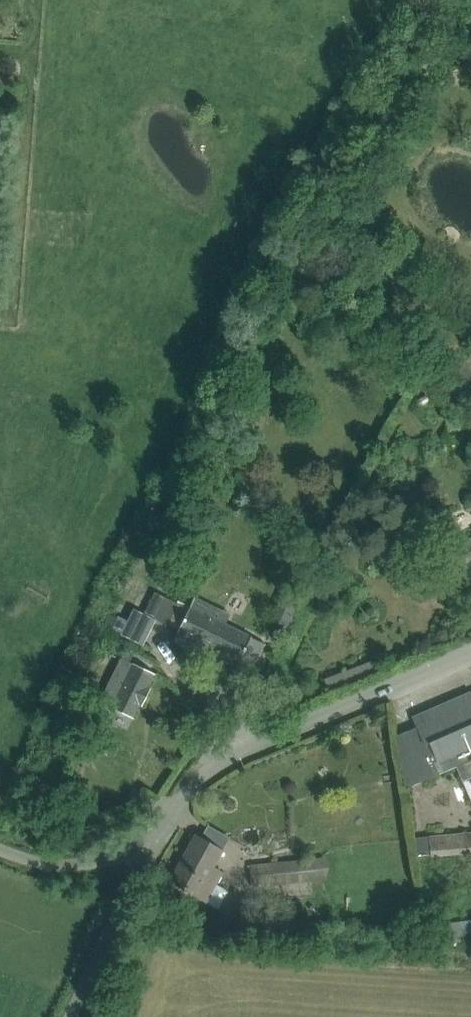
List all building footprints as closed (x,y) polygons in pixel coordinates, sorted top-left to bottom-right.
[(190,606),(177,632),(253,669),(265,644),(190,606)] [(132,717),(139,704),(142,705),(150,689),(147,687),(153,674),(154,674),(154,673),(133,663),(111,707),(132,718),(133,717),(132,717)] [(396,735),(405,785),(438,771),(455,763),(470,801),(470,692),(414,717),(418,726),(396,735)] [(459,793),(424,798),(427,823),(462,818),(459,793)] [(429,836),(429,837),(418,838),(420,855),(431,854),(431,857),(470,853),(470,832),(429,836)] [(213,866),(222,850),(196,835),(170,881),(205,900),(222,871),(213,866)] [(251,886),(327,878),(325,858),(249,866),(251,886)] [(451,943),(470,944),(470,923),(452,922),(451,943)]
